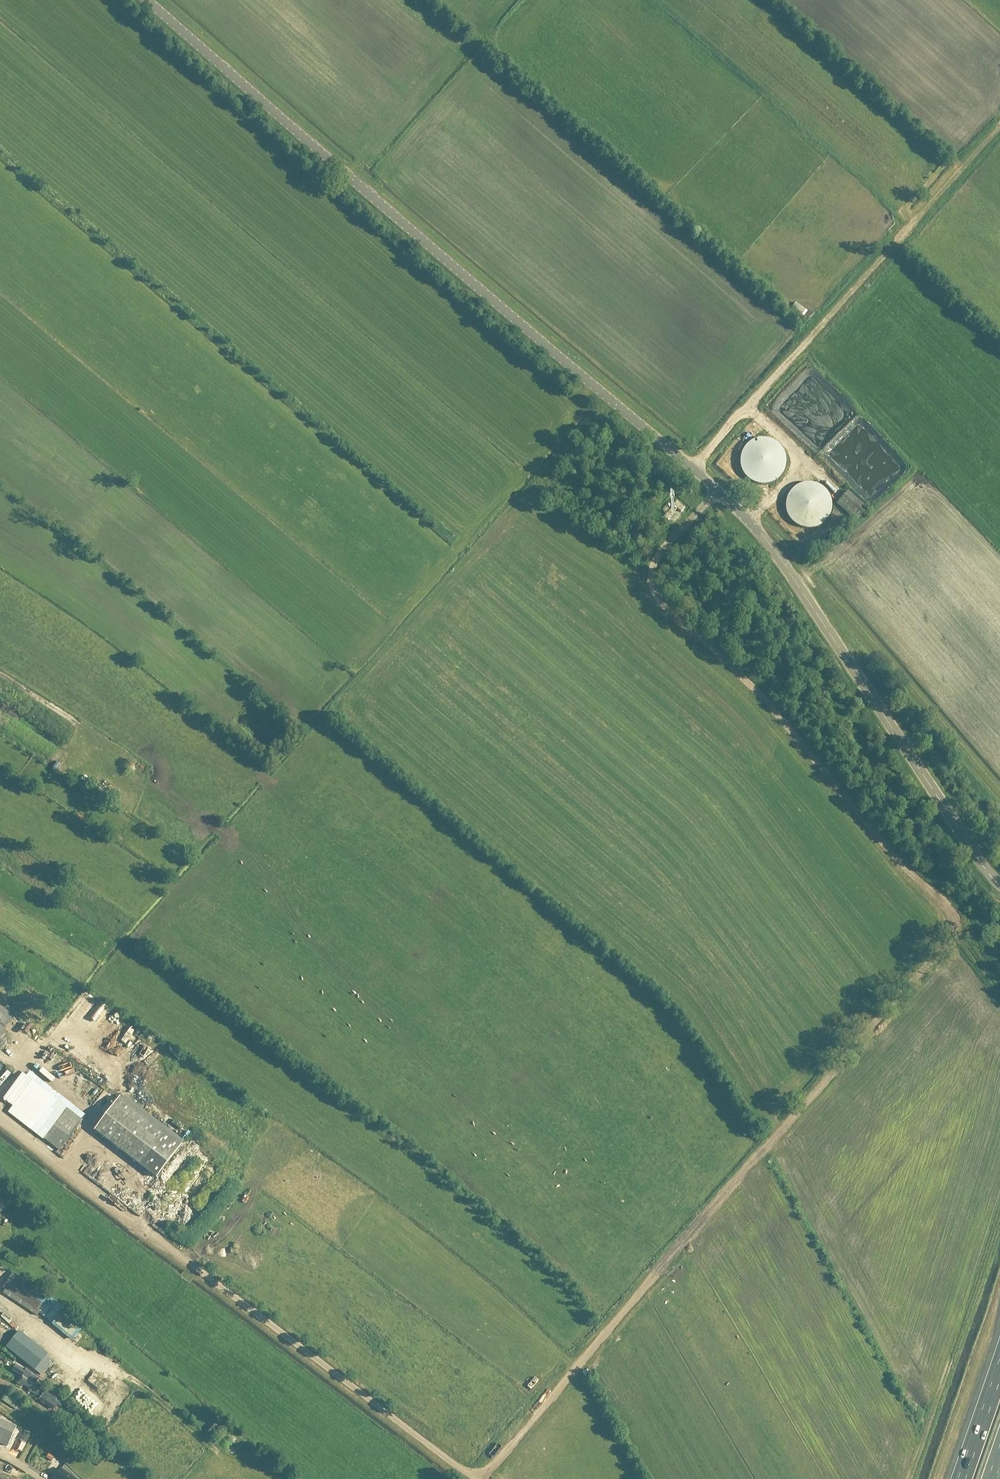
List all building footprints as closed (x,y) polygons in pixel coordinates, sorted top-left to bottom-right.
[(740,460),(740,462),(740,464),(740,466),(741,468),(741,470),(742,472),(743,474),(744,476),(745,477),(747,479),(748,480),(750,481),(751,482),(753,483),(755,484),(757,484),(759,485),(761,485),(763,485),(765,485),(767,485),(769,484),(770,484),(772,483),(774,482),(776,481),(777,480),(779,479),(780,477),(781,476),(782,474),(783,472),(784,470),(785,468),(785,466),(785,464),(785,462),(785,460),(785,459),(785,457),(784,455),(783,453),(782,451),(781,449),(780,448),(779,446),(777,445),(776,444),(774,443),(772,442),(770,441),(769,440),(767,440),(765,440),(763,440),(761,440),(759,440),(757,440),(755,441),(753,442),(751,443),(750,444),(748,445),(747,446),(745,448),(744,449),(743,451),(742,453),(741,455),(741,457),(740,458),(740,460)] [(786,505),(786,507),(786,509),(786,511),(786,512),(787,514),(788,516),(789,518),(790,520),(791,521),(792,523),(794,524),(795,525),(797,526),(799,527),(801,528),(802,529),(804,529),(806,529),(808,529),(810,529),(812,529),(814,529),(816,528),(818,527),(820,526),(821,525),(823,524),(824,523),(826,521),(827,520),(828,518),(829,516),(830,514),(830,512),(831,511),(831,509),(831,507),(831,505),(831,503),(830,501),(830,499),(829,497),(828,495),(827,494),(826,492),(824,490),(823,489),(821,488),(820,487),(818,486),(816,485),(814,485),(812,484),(810,484),(808,484),(806,484),(804,484),(802,485),(801,485),(799,486),(797,487),(795,488),(794,489),(792,490),(791,492),(790,494),(789,495),(788,497),(787,499),(786,501),(786,503),(786,505)] [(855,521),(866,508),(848,492),(836,504),(855,521)] [(681,513),(684,508),(676,502),(673,506),(681,513)] [(8,1039),(1,1034),(15,1014),(0,1003),(0,1049),(8,1039)] [(18,1027),(20,1022),(14,1019),(11,1024),(18,1027)] [(58,1152),(81,1123),(24,1078),(11,1094),(18,1100),(8,1113),(58,1152)] [(75,1098),(91,1104),(98,1087),(82,1081),(75,1098)] [(128,1086),(124,1090),(137,1100),(140,1096),(128,1086)] [(155,1179),(181,1146),(118,1098),(93,1132),(155,1179)] [(112,1193),(115,1189),(93,1171),(90,1175),(112,1193)] [(51,1177),(48,1181),(57,1188),(60,1184),(51,1177)] [(234,1215),(231,1219),(241,1226),(244,1222),(234,1215)] [(91,1331),(63,1310),(50,1299),(12,1274),(2,1289),(4,1291),(2,1294),(36,1316),(38,1313),(52,1324),(51,1325),(71,1342),(76,1347),(83,1339),(85,1338),(91,1331)] [(45,1356),(34,1370),(39,1375),(50,1361),(45,1356)] [(65,1389),(70,1379),(50,1368),(45,1378),(65,1389)] [(18,1380),(16,1384),(22,1388),(23,1388),(27,1390),(27,1391),(35,1397),(41,1388),(35,1384),(37,1382),(38,1379),(25,1369),(24,1371),(22,1375),(18,1380)] [(86,1378),(107,1394),(110,1389),(99,1381),(101,1379),(91,1371),(86,1378)] [(56,1410),(61,1402),(54,1397),(46,1391),(40,1400),(48,1406),(56,1410)] [(508,1406),(515,1395),(511,1391),(503,1402),(508,1406)] [(6,1392),(0,1400),(14,1410),(19,1402),(6,1392)] [(505,1408),(511,1413),(522,1401),(516,1396),(505,1408)] [(461,1407),(456,1409),(460,1421),(465,1420),(461,1407)] [(11,1426),(0,1421),(0,1444),(2,1445),(11,1426)] [(477,1446),(486,1438),(483,1434),(474,1443),(477,1446)] [(445,1448),(454,1438),(450,1435),(441,1445),(445,1448)] [(60,1471),(54,1478),(71,1478),(60,1471)]
